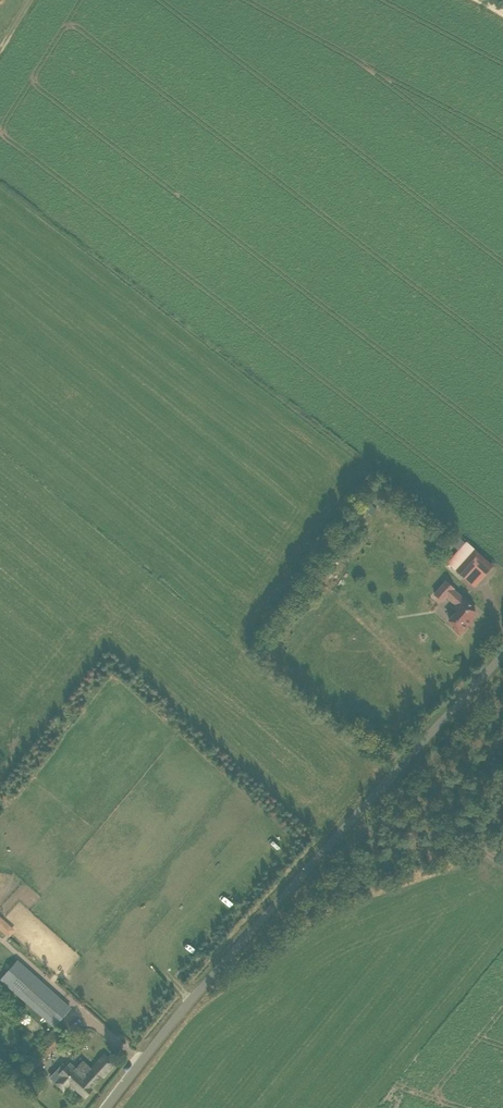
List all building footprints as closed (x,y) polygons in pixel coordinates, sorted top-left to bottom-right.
[(486,573),(492,566),(475,550),(457,570),(464,577),(475,563),(486,573)] [(446,581),(434,594),(442,601),(446,596),(456,604),(453,608),(457,611),(449,620),(455,626),(453,628),(460,634),(473,620),(471,619),(476,613),(471,608),(472,606),(462,597),(453,589),(453,588),(446,581)] [(10,937),(17,929),(0,913),(0,928),(10,937)] [(1,979),(54,1026),(71,1007),(17,961),(1,979)] [(39,1065),(64,1037),(54,1028),(29,1056),(39,1065)] [(102,1074),(103,1075),(113,1064),(104,1056),(94,1067),(95,1068),(85,1078),(69,1063),(60,1073),(58,1072),(53,1077),(63,1087),(68,1082),(85,1097),(91,1089),(90,1088),(102,1074)]
